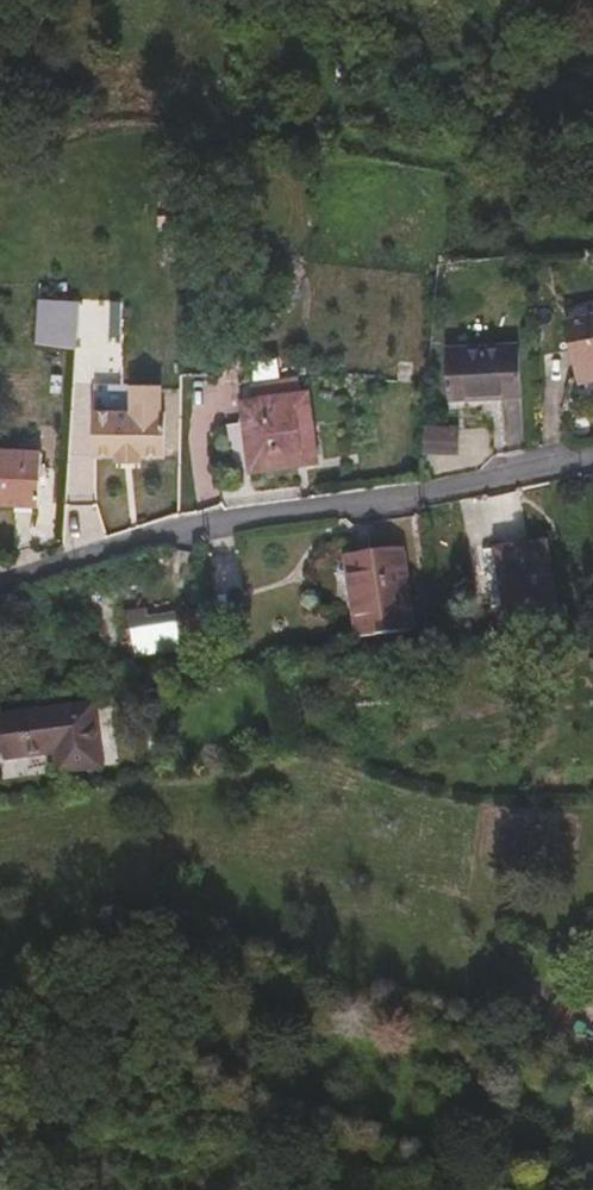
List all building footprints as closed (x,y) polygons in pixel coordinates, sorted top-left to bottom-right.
[(35,344),(77,346),(79,299),(37,297),(35,344)] [(566,322),(579,379),(592,375),(592,316),(566,322)] [(521,398),(519,347),(447,350),(449,401),(521,398)] [(164,458),(164,413),(160,413),(160,386),(130,386),(130,412),(92,412),(92,457),(115,458),(115,464),(140,464),(140,458),(164,458)] [(316,461),(308,393),(242,401),(250,468),(316,461)] [(424,427),(425,453),(459,451),(457,425),(424,427)] [(42,453),(0,452),(0,502),(40,503),(42,453)] [(556,614),(544,541),(494,550),(506,623),(556,614)] [(414,629),(401,547),(345,555),(358,637),(414,629)] [(149,617),(148,608),(125,611),(126,620),(149,617)] [(201,646),(196,609),(168,614),(172,636),(129,643),(132,657),(201,646)] [(172,636),(168,614),(149,617),(126,620),(129,643),(172,636)] [(94,704),(0,717),(0,720),(6,757),(55,751),(69,748),(73,770),(103,766),(94,704)] [(73,770),(69,748),(55,751),(58,773),(73,770)] [(157,920),(113,905),(94,909),(95,926),(143,940),(146,928),(153,930),(157,920)]
